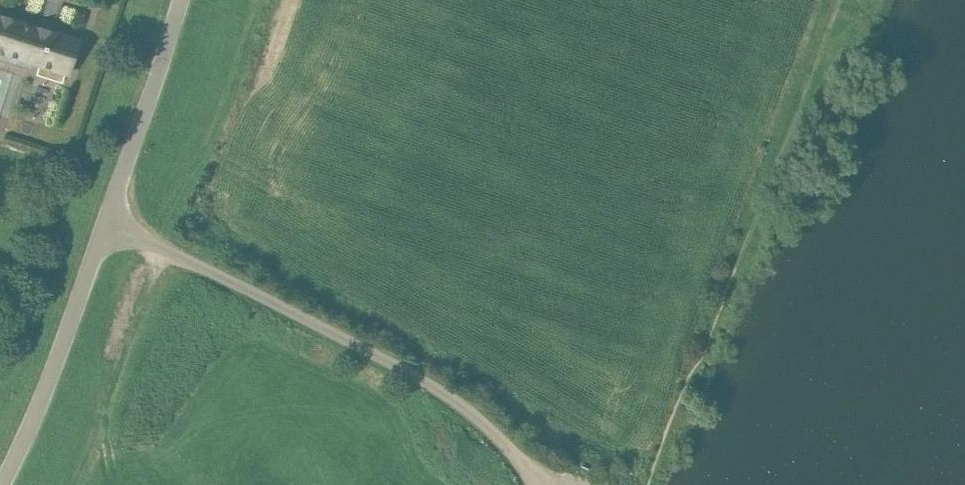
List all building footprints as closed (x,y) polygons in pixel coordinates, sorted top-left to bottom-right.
[(31,62),(40,64),(37,74),(63,82),(66,72),(69,74),(80,40),(0,15),(0,58),(29,67),(31,62)]
